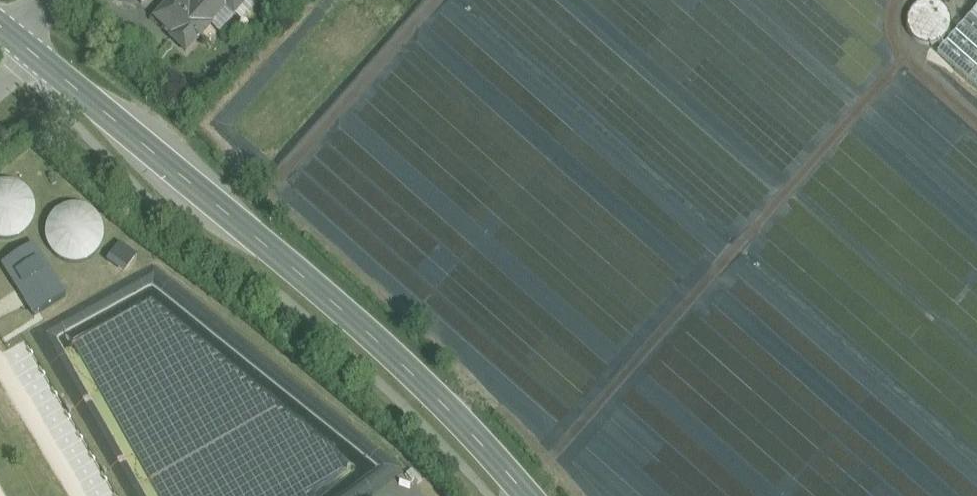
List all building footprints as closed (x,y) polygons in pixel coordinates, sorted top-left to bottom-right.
[(190,5),(185,0),(171,0),(155,17),(174,34),(171,37),(186,51),(211,24),(209,23),(225,5),(234,13),(246,0),(194,0),(190,5)] [(947,2),(916,0),(912,0),(910,33),(944,35),(947,2)] [(963,22),(936,52),(976,88),(976,35),(963,22)]
